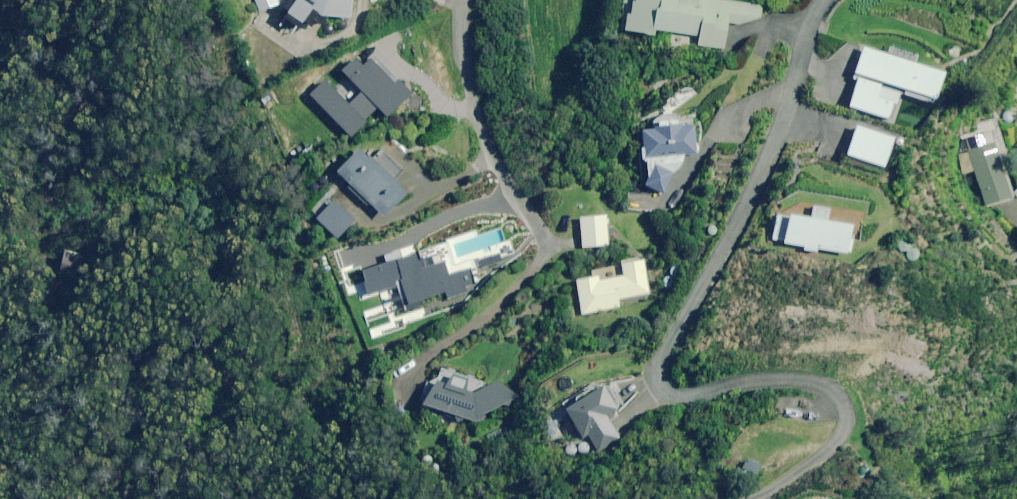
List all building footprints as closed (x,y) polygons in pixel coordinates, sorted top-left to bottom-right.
[(260,12),(289,0),(255,0),(260,12)] [(286,14),(300,24),(311,9),(320,17),(349,19),(350,0),(295,0),(286,14)] [(620,31),(653,35),(654,31),(675,34),(674,48),(723,54),(727,23),(738,25),(760,19),(762,5),(716,0),(623,0),(620,31)] [(890,49),(887,56),(862,48),(853,79),(857,80),(848,108),(887,120),(892,105),(896,106),(899,94),(934,105),(943,73),(913,64),(915,56),(890,49)] [(361,67),(353,60),(340,73),(361,94),(349,106),(324,81),(309,96),(351,138),(378,110),(386,119),(410,95),(396,80),(392,84),(368,60),(361,67)] [(694,131),(692,120),(677,122),(677,118),(652,122),(654,130),(640,132),(647,177),(643,186),(663,194),(672,176),(680,167),(685,156),(698,154),(694,131)] [(1010,199),(998,160),(1009,157),(997,120),(979,126),(982,135),(964,140),(969,154),(960,157),(965,174),(974,172),(985,207),(1010,199)] [(894,139),(855,127),(846,156),(884,168),(894,139)] [(405,195),(394,184),(405,172),(384,152),(373,164),(358,149),(335,173),(382,218),(405,195)] [(354,221),(332,202),(314,223),(336,241),(354,221)] [(829,209),(812,207),(811,219),(776,214),(772,243),(804,248),(804,251),(816,253),(817,250),(847,255),(851,226),(828,222),(829,209)] [(609,246),(606,216),(579,219),(582,249),(609,246)] [(649,295),(642,261),(620,265),(622,277),(598,282),(597,277),(575,281),(581,316),(619,308),(618,301),(649,295)] [(467,383),(452,378),(449,386),(435,382),(420,407),(476,424),(483,420),(484,415),(516,399),(498,382),(474,394),(464,391),(467,383)] [(622,407),(607,384),(563,412),(580,439),(587,435),(598,453),(620,439),(606,417),(622,407)]
